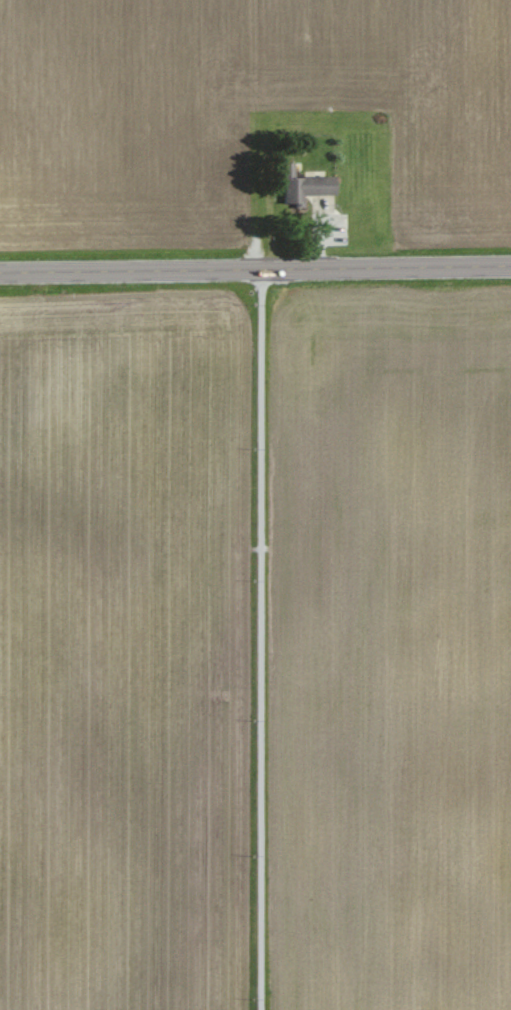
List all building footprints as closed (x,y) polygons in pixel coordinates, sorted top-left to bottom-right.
[(285,174),(285,202),(304,202),(304,193),(337,193),(337,174),(285,174)]
